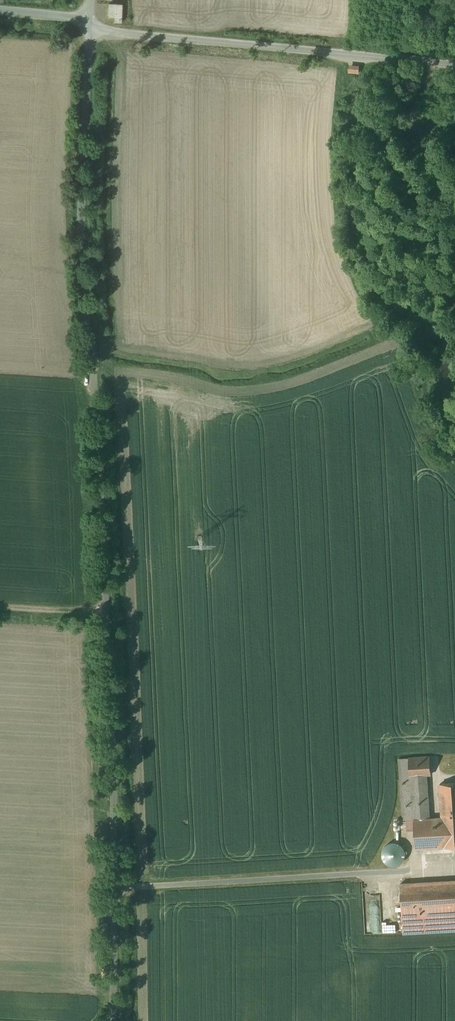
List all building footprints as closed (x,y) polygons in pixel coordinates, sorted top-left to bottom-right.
[(108,17),(115,18),(115,22),(123,23),(124,4),(109,3),(108,17)] [(429,818),(426,774),(431,774),(430,756),(399,758),(403,819),(414,819),(416,848),(454,846),(454,816),(442,817),(429,818)] [(454,816),(454,783),(440,783),(442,817),(454,816)] [(382,851),(382,853),(382,855),(382,857),(383,859),(384,860),(385,862),(386,863),(388,864),(390,865),(391,865),(393,866),(395,866),(397,865),(399,865),(400,864),(402,863),(403,861),(404,860),(405,858),(405,856),(406,854),(406,852),(405,851),(405,849),(404,847),(403,846),(401,844),(400,843),(398,843),(396,842),(394,842),(392,842),(391,842),(389,843),(387,844),(386,845),(384,846),(383,848),(383,850),(382,851)] [(400,884),(403,933),(454,930),(454,880),(400,884)]
